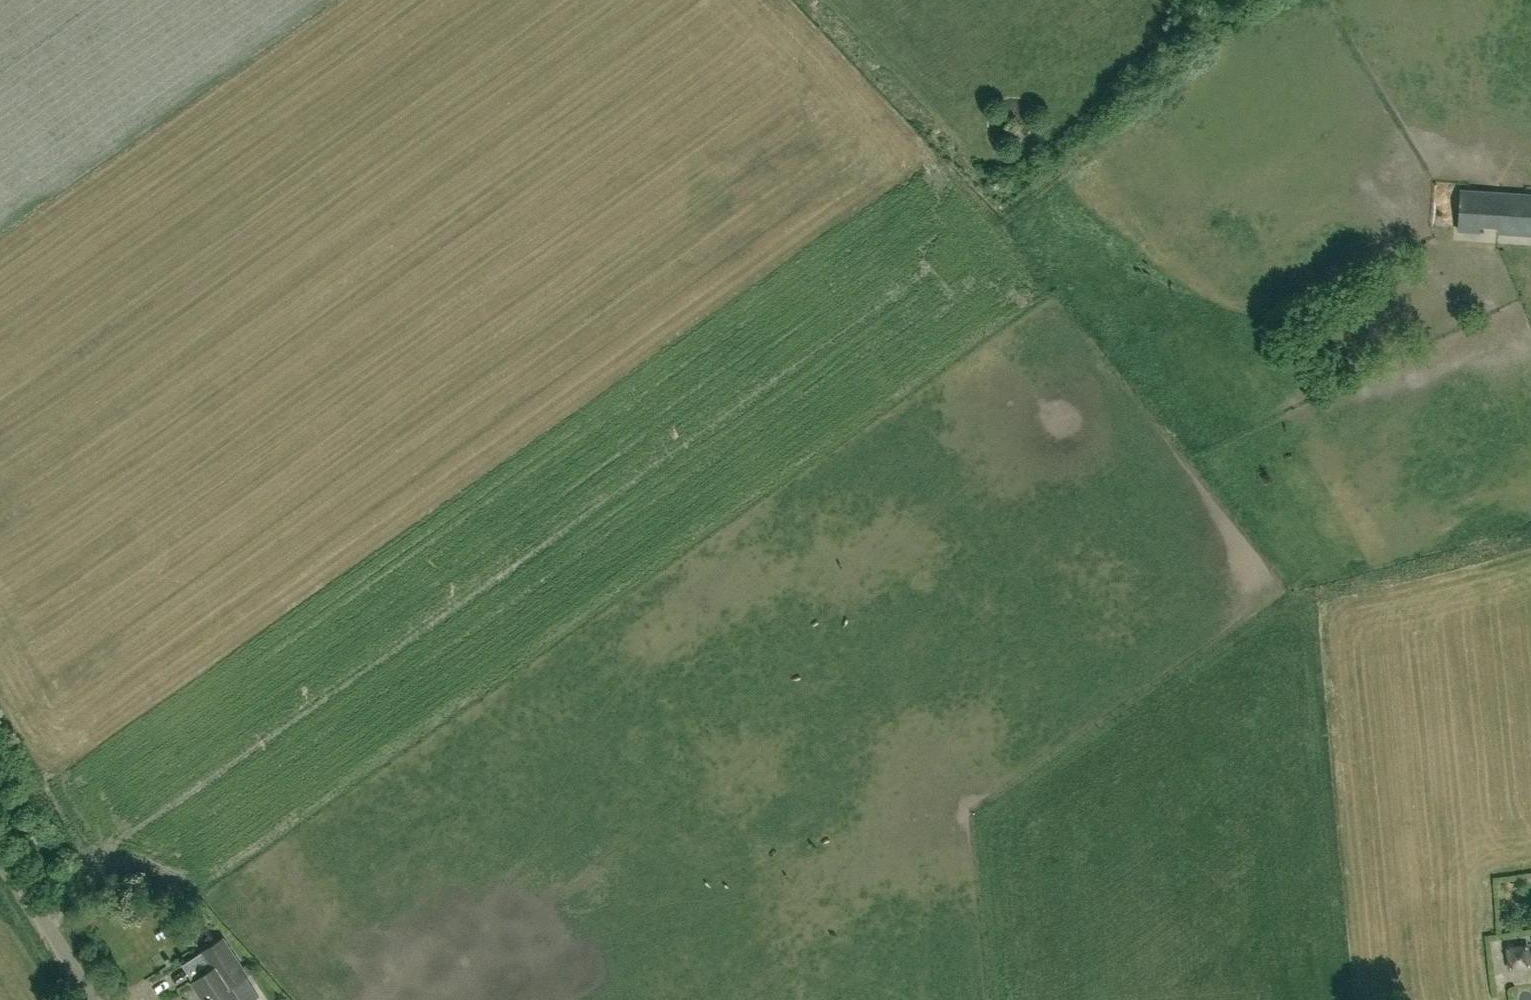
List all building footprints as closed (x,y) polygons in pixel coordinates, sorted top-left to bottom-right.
[(1498,232),(1530,234),(1530,198),(1450,192),(1448,228),(1498,232)] [(247,976),(222,938),(204,950),(215,967),(193,981),(205,999),(242,999),(233,986),(247,976)] [(1506,944),(1507,971),(1530,970),(1530,943),(1506,944)]
